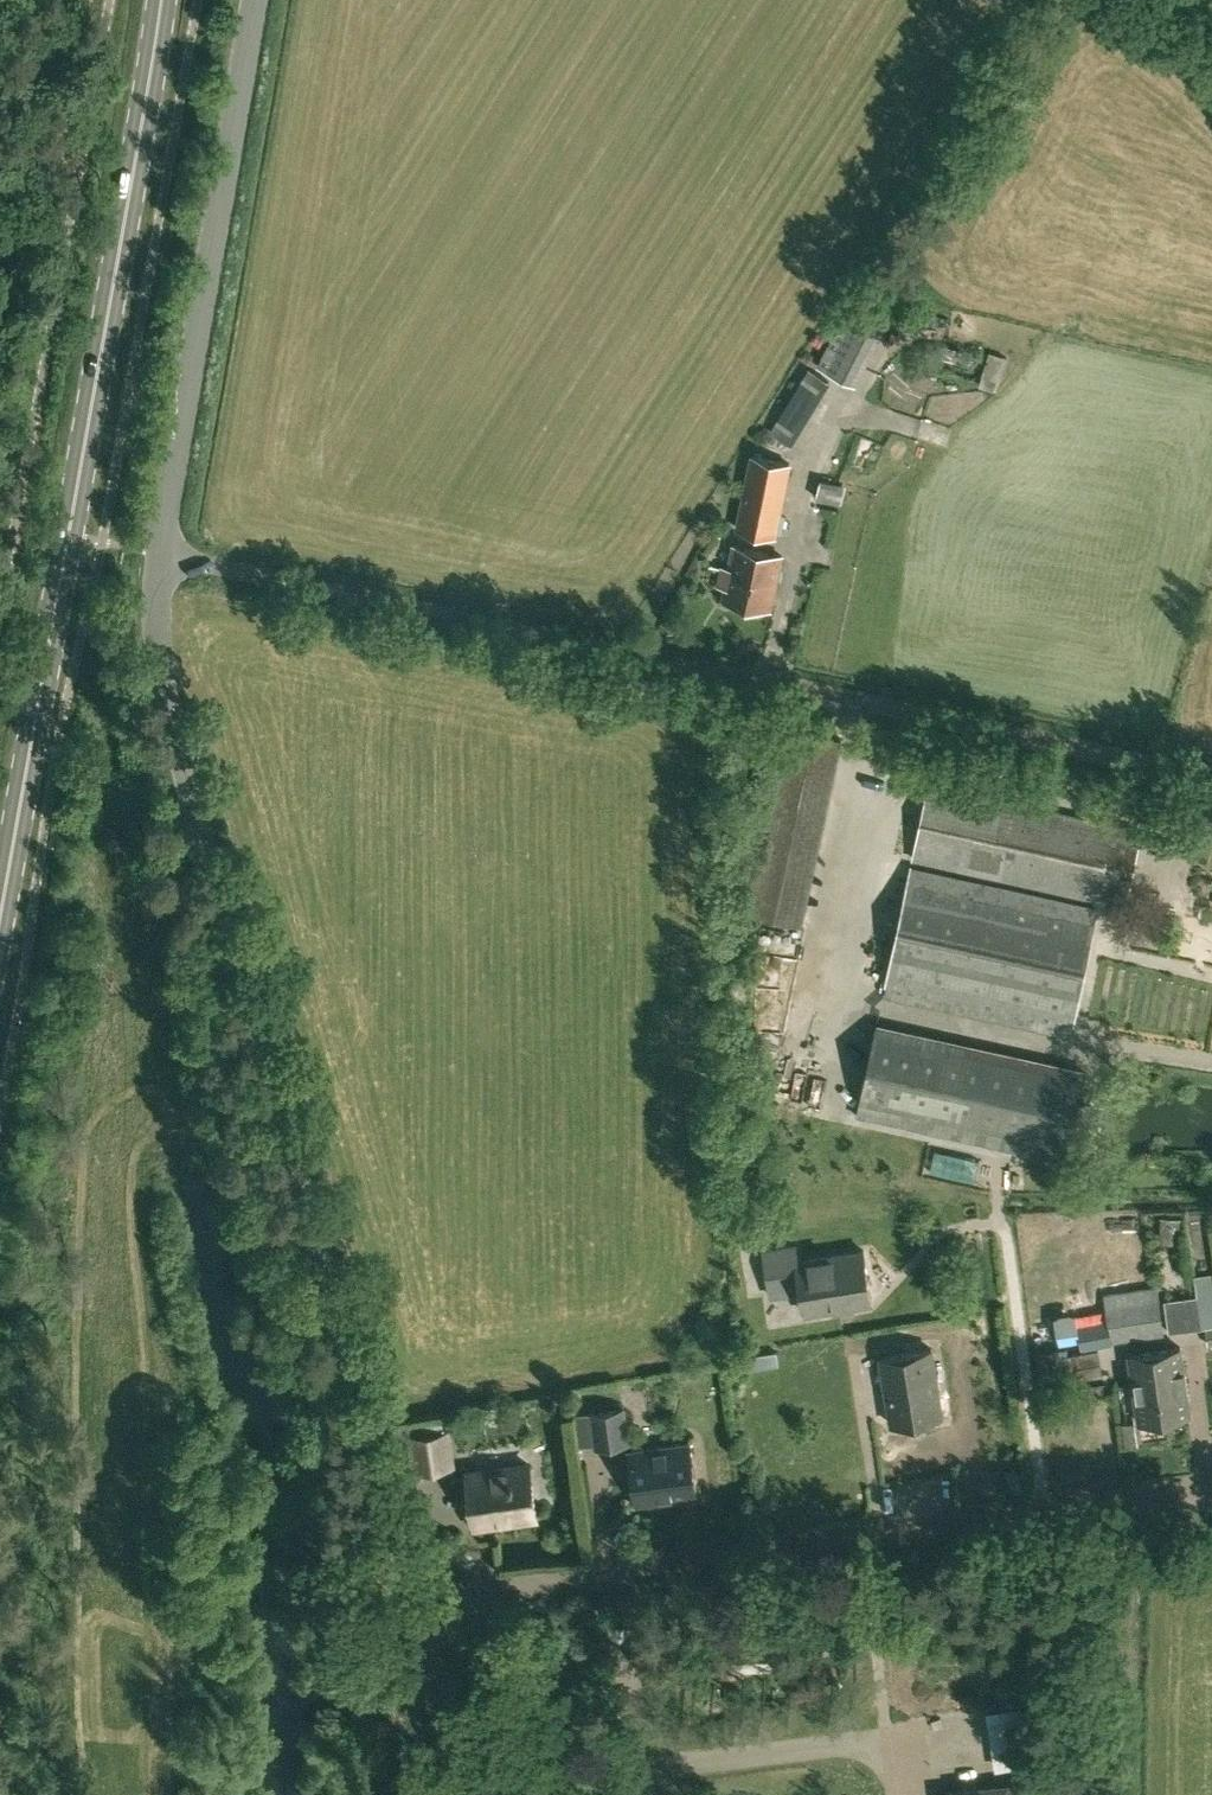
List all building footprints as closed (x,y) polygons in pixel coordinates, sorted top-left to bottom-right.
[(816,365),(856,386),(890,318),(851,298),(816,365)] [(793,445),(831,382),(810,368),(772,433),(793,445)] [(735,530),(778,538),(793,462),(750,454),(735,530)] [(838,502),(842,484),(821,479),(817,496),(838,502)] [(723,598),(771,608),(782,555),(735,545),(730,567),(724,566),(719,585),(726,587),(723,598)] [(913,857),(1125,905),(1142,831),(930,783),(913,857)] [(1069,1035),(1098,908),(914,866),(885,993),(1069,1035)] [(876,1022),(856,1116),(1068,1160),(1087,1069),(876,1022)] [(930,1171),(975,1181),(980,1159),(935,1149),(930,1171)] [(756,1165),(745,1173),(751,1182),(762,1174),(756,1165)] [(1181,1216),(1161,1215),(1159,1240),(1179,1242),(1181,1216)] [(804,1311),(872,1300),(870,1286),(864,1249),(798,1260),(795,1244),(763,1249),(771,1295),(801,1290),(804,1311)] [(1169,1332),(1202,1327),(1198,1294),(1164,1299),(1169,1332)] [(1109,1318),(1078,1324),(1082,1348),(1113,1343),(1109,1318)] [(1137,1423),(1192,1414),(1183,1344),(1127,1353),(1137,1423)] [(934,1345),(878,1356),(890,1425),(945,1416),(934,1345)] [(742,1352),(744,1364),(778,1358),(776,1346),(742,1352)] [(1036,1352),(1043,1389),(1071,1384),(1065,1347),(1036,1352)] [(1102,1374),(1097,1349),(1073,1352),(1076,1379),(1102,1374)] [(1105,1378),(1089,1379),(1090,1394),(1106,1393),(1105,1378)] [(625,1406),(590,1412),(594,1444),(595,1448),(631,1443),(625,1406)] [(417,1471),(455,1465),(449,1428),(410,1434),(417,1471)] [(627,1449),(636,1503),(700,1495),(689,1438),(627,1449)] [(473,1530),(493,1527),(540,1521),(531,1459),(464,1468),(473,1530)] [(791,1629),(735,1638),(736,1639),(740,1670),(778,1664),(796,1661),(791,1629)] [(1033,1782),(1007,1785),(1007,1784),(958,1790),(941,1792),(941,1794),(1035,1794),(1033,1782)]
